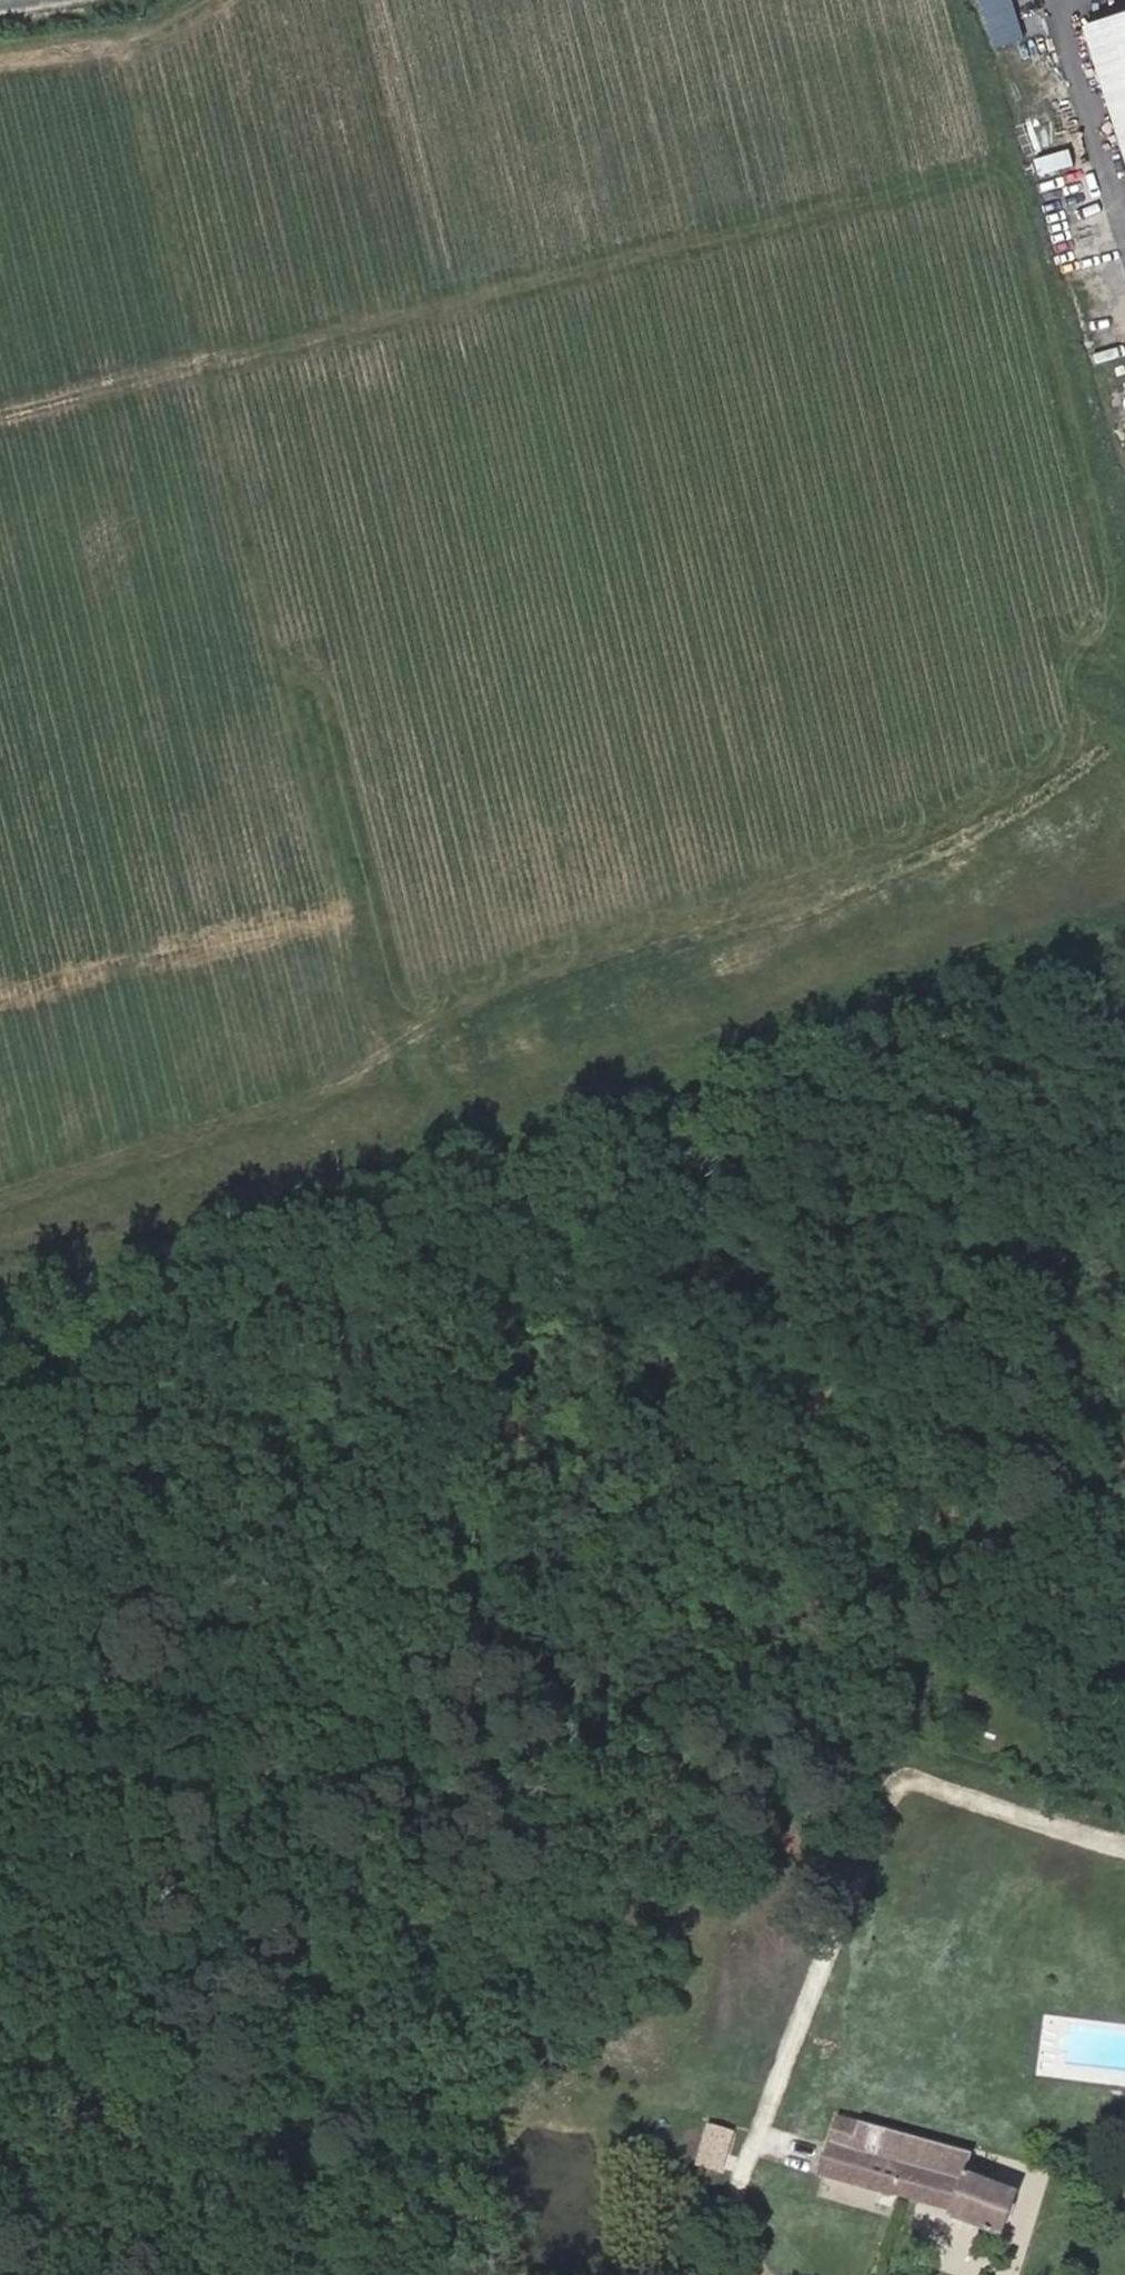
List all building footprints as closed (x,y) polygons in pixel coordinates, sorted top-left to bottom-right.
[(994,45),(1025,37),(1016,0),(983,0),(994,45)] [(1087,25),(1124,145),(1124,14),(1087,25)] [(1014,2191),(957,2171),(962,2155),(858,2126),(840,2119),(822,2175),(879,2190),(895,2194),(896,2195),(953,2215),(952,2219),(998,2236),(1014,2191)] [(699,2164),(730,2170),(738,2127),(708,2120),(699,2164)] [(891,2209),(895,2194),(879,2190),(874,2204),(891,2209)]
